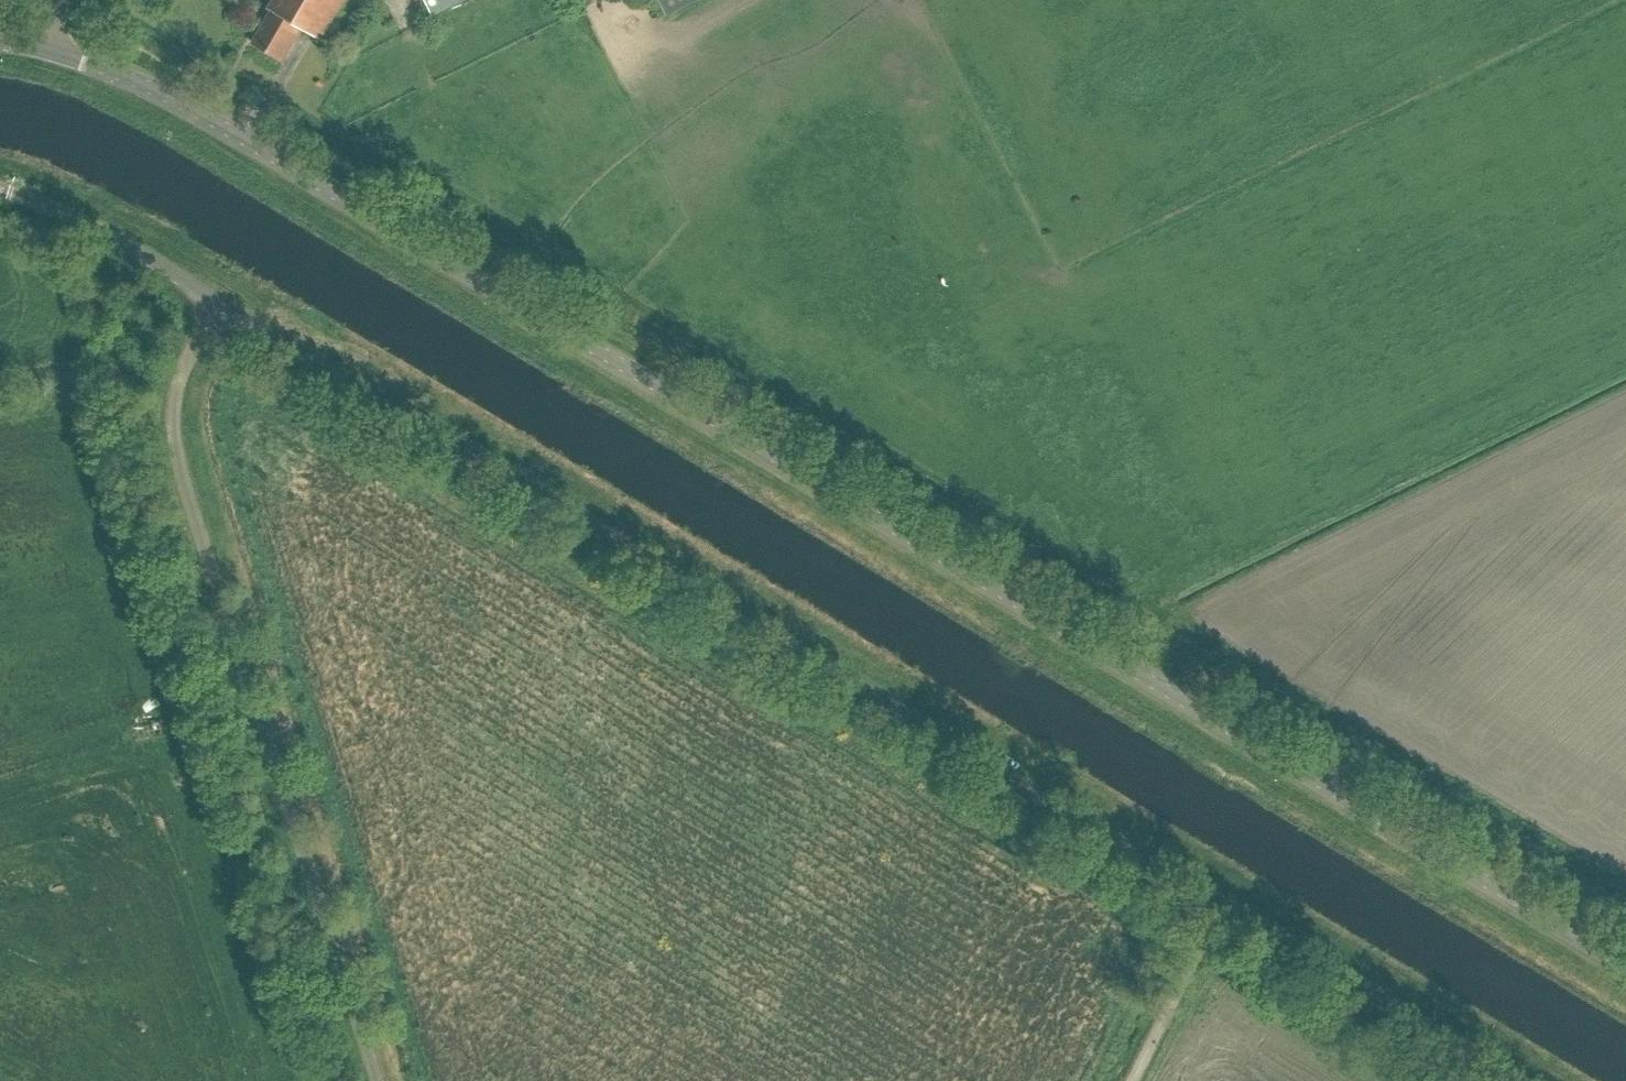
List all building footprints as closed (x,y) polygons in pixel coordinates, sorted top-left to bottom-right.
[(268,9),(274,12),(268,23),(266,21),(253,43),(283,60),(299,31),(297,30),(299,26),(322,39),(344,0),(273,0),(268,9)] [(392,29),(403,25),(393,0),(380,0),(392,29)] [(431,14),(461,0),(424,0),(431,14)] [(667,16),(697,0),(659,0),(667,16)]
